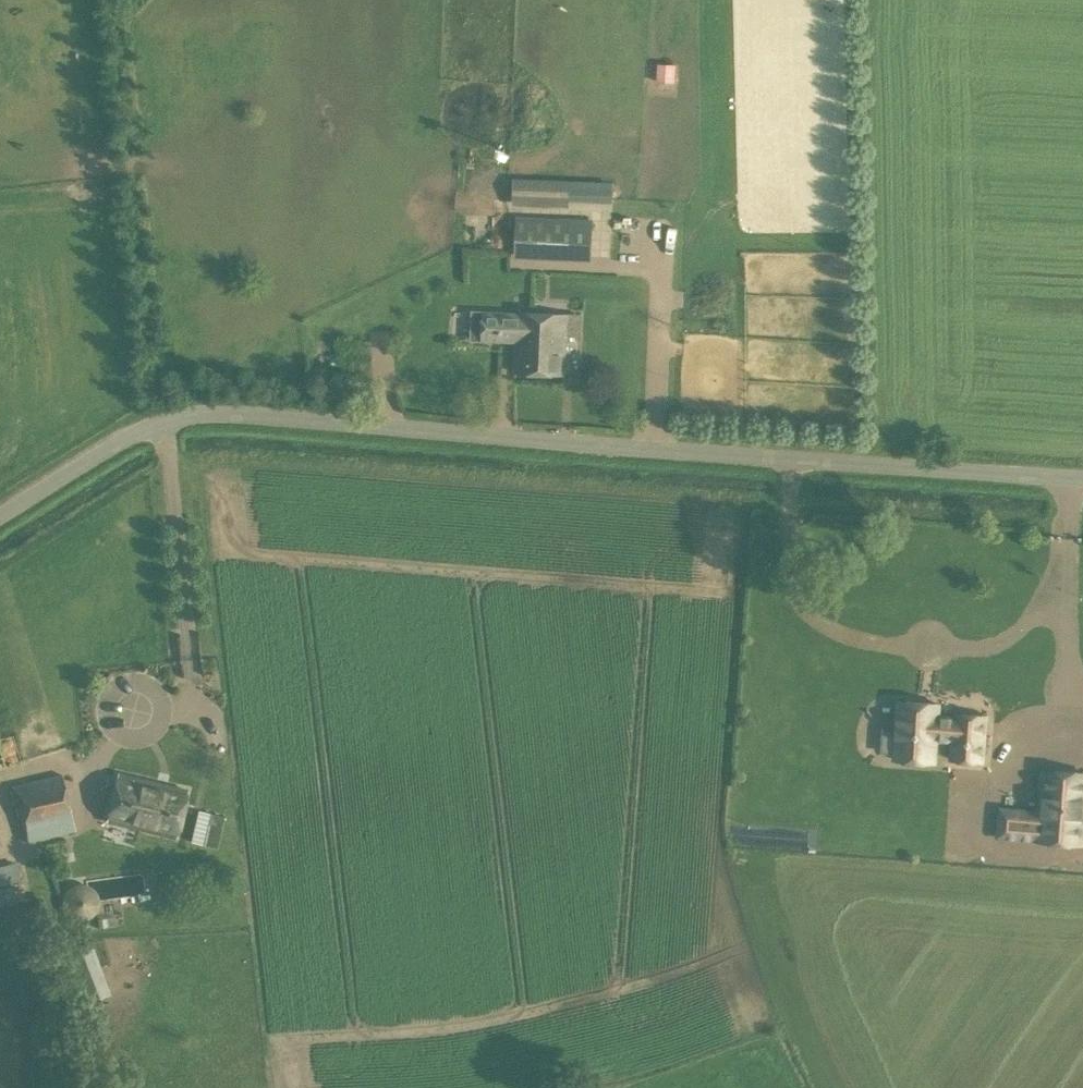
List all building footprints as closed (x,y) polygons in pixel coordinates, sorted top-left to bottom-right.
[(658,78),(677,80),(680,62),(661,59),(658,78)] [(568,256),(569,218),(516,217),(514,254),(524,255),(568,256)] [(484,309),(484,310),(471,310),(470,340),(482,341),(482,339),(517,341),(515,372),(563,374),(566,314),(484,309)] [(883,729),(881,751),(894,752),(894,759),(933,762),(935,738),(952,739),(951,758),(981,761),(984,715),(954,713),(953,717),(936,716),(937,703),(898,700),(896,730),(883,729)] [(1000,839),(1082,840),(1082,766),(1042,766),(1042,805),(1001,804),(1000,839)] [(62,773),(24,782),(11,785),(28,839),(74,829),(71,817),(72,817),(62,773)] [(186,790),(118,773),(106,820),(175,837),(186,790)] [(212,812),(211,822),(197,821),(195,844),(222,846),(224,813),(212,812)] [(21,878),(17,860),(0,864),(0,883),(21,878)] [(22,899),(19,882),(0,884),(0,902),(22,899)]
